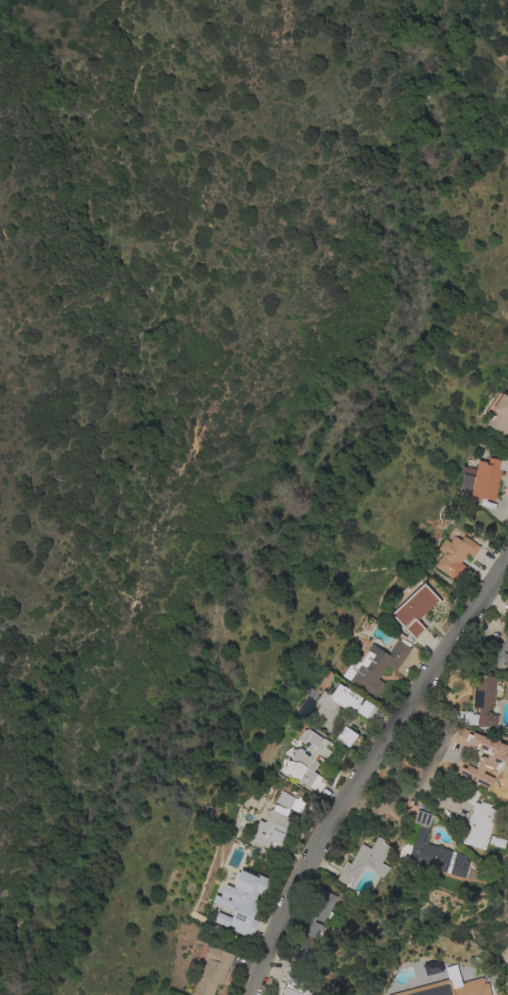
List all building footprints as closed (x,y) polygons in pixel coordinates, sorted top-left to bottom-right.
[(502,393),(507,397),(507,427),(502,436),(486,424),(492,416),(485,412),(499,393),(501,394),(502,393)] [(506,453),(507,453),(507,472),(500,470),(494,501),(470,497),(472,489),(461,487),(463,477),(466,478),(467,476),(460,475),(462,467),(475,470),(477,461),(487,463),(488,458),(505,461),(506,453)] [(443,553),(437,549),(444,539),(449,542),(454,536),(460,540),(463,536),(480,547),(472,558),(466,554),(460,563),(466,567),(456,581),(434,567),(443,553)] [(424,583),(440,601),(439,602),(438,601),(417,621),(424,628),(414,638),(415,639),(414,640),(390,615),(424,583)] [(504,629),(507,629),(507,670),(507,669),(503,662),(495,666),(489,654),(499,650),(504,642),(504,629)] [(395,671),(393,670),(393,672),(386,667),(378,679),(384,684),(374,699),(348,681),(349,681),(342,676),(352,661),(359,666),(369,652),(367,651),(372,644),(389,656),(391,654),(389,652),(398,640),(399,641),(400,638),(410,645),(408,647),(411,649),(395,671)] [(493,691),(497,692),(497,697),(493,696),(492,704),(491,704),(490,717),(497,717),(496,728),(476,727),(476,725),(464,724),(464,714),(477,715),(477,714),(478,714),(478,709),(472,709),(474,689),(476,689),(477,675),(494,676),(493,691)] [(351,719),(352,720),(347,727),(340,722),(344,715),(347,717),(353,708),(349,705),(346,710),(341,707),(336,716),(339,718),(329,733),(310,720),(319,705),(315,703),(323,691),(331,696),(338,684),(347,689),(362,698),(360,701),(363,702),(364,700),(374,706),(366,718),(356,712),(351,719)] [(348,748),(335,739),(344,726),(357,735),(348,748)] [(330,752),(326,758),(325,757),(324,758),(321,755),(316,762),(318,764),(312,772),(326,782),(318,793),(308,786),(303,785),(304,783),(303,782),(302,784),(297,780),(297,778),(290,777),(291,775),(283,773),(283,760),(290,761),(292,754),(290,754),(291,750),(298,749),(299,748),(304,752),(303,754),(309,757),(311,753),(306,750),(310,743),(306,741),(304,744),(297,739),(303,730),(305,731),(307,729),(323,740),(323,739),(325,740),(326,740),(330,743),(332,745),(330,747),(326,744),(323,747),(330,752)] [(470,780),(480,757),(479,756),(486,740),(507,748),(498,773),(495,772),(492,779),(493,780),(490,788),(470,780)] [(472,767),(468,777),(446,768),(450,758),(472,767)] [(479,804),(480,802),(491,805),(490,808),(496,810),(484,851),(461,844),(473,806),(461,800),(469,786),(480,792),(474,803),(479,804)] [(295,799),(288,810),(275,802),(281,791),(295,799)] [(291,819),(280,843),(271,839),(267,848),(250,840),(259,820),(264,823),(270,810),(291,819)] [(431,815),(428,827),(413,823),(417,810),(431,815)] [(417,827),(429,830),(424,843),(467,856),(465,860),(469,861),(464,878),(399,859),(399,855),(399,851),(401,848),(404,845),(407,844),(412,845),(417,827)] [(346,862),(350,864),(361,844),(370,849),(377,837),(383,841),(382,843),(390,847),(381,864),(389,868),(384,879),(373,873),(374,871),(364,865),(354,882),(351,880),(347,886),(336,880),(346,862)] [(231,918),(233,912),(212,902),(215,895),(220,897),(225,885),(235,889),(236,888),(233,887),(241,870),(255,877),(256,874),(269,880),(263,895),(257,893),(253,902),(259,905),(252,919),(258,922),(252,935),(251,935),(251,936),(246,933),(245,936),(233,931),(234,928),(228,925),(227,928),(213,922),(218,912),(231,918)] [(330,911),(333,913),(330,920),(326,919),(322,927),(325,928),(325,927),(329,929),(322,944),(318,942),(319,940),(316,939),(316,940),(312,938),(306,950),(308,951),(303,962),(288,956),(293,945),(296,947),(303,934),(299,932),(319,888),(337,897),(330,911)] [(217,984),(213,994),(198,994),(193,993),(206,961),(203,960),(209,945),(221,950),(220,950),(233,955),(229,968),(228,968),(221,986),(217,984)] [(311,994),(281,994),(284,988),(285,988),(286,985),(279,982),(286,962),(299,967),(294,979),(303,982),(304,980),(309,982),(306,990),(308,990),(307,992),(311,994)] [(487,983),(490,994),(390,994),(450,979),(449,979),(459,976),(461,983),(482,978),(484,984),(487,983)]
